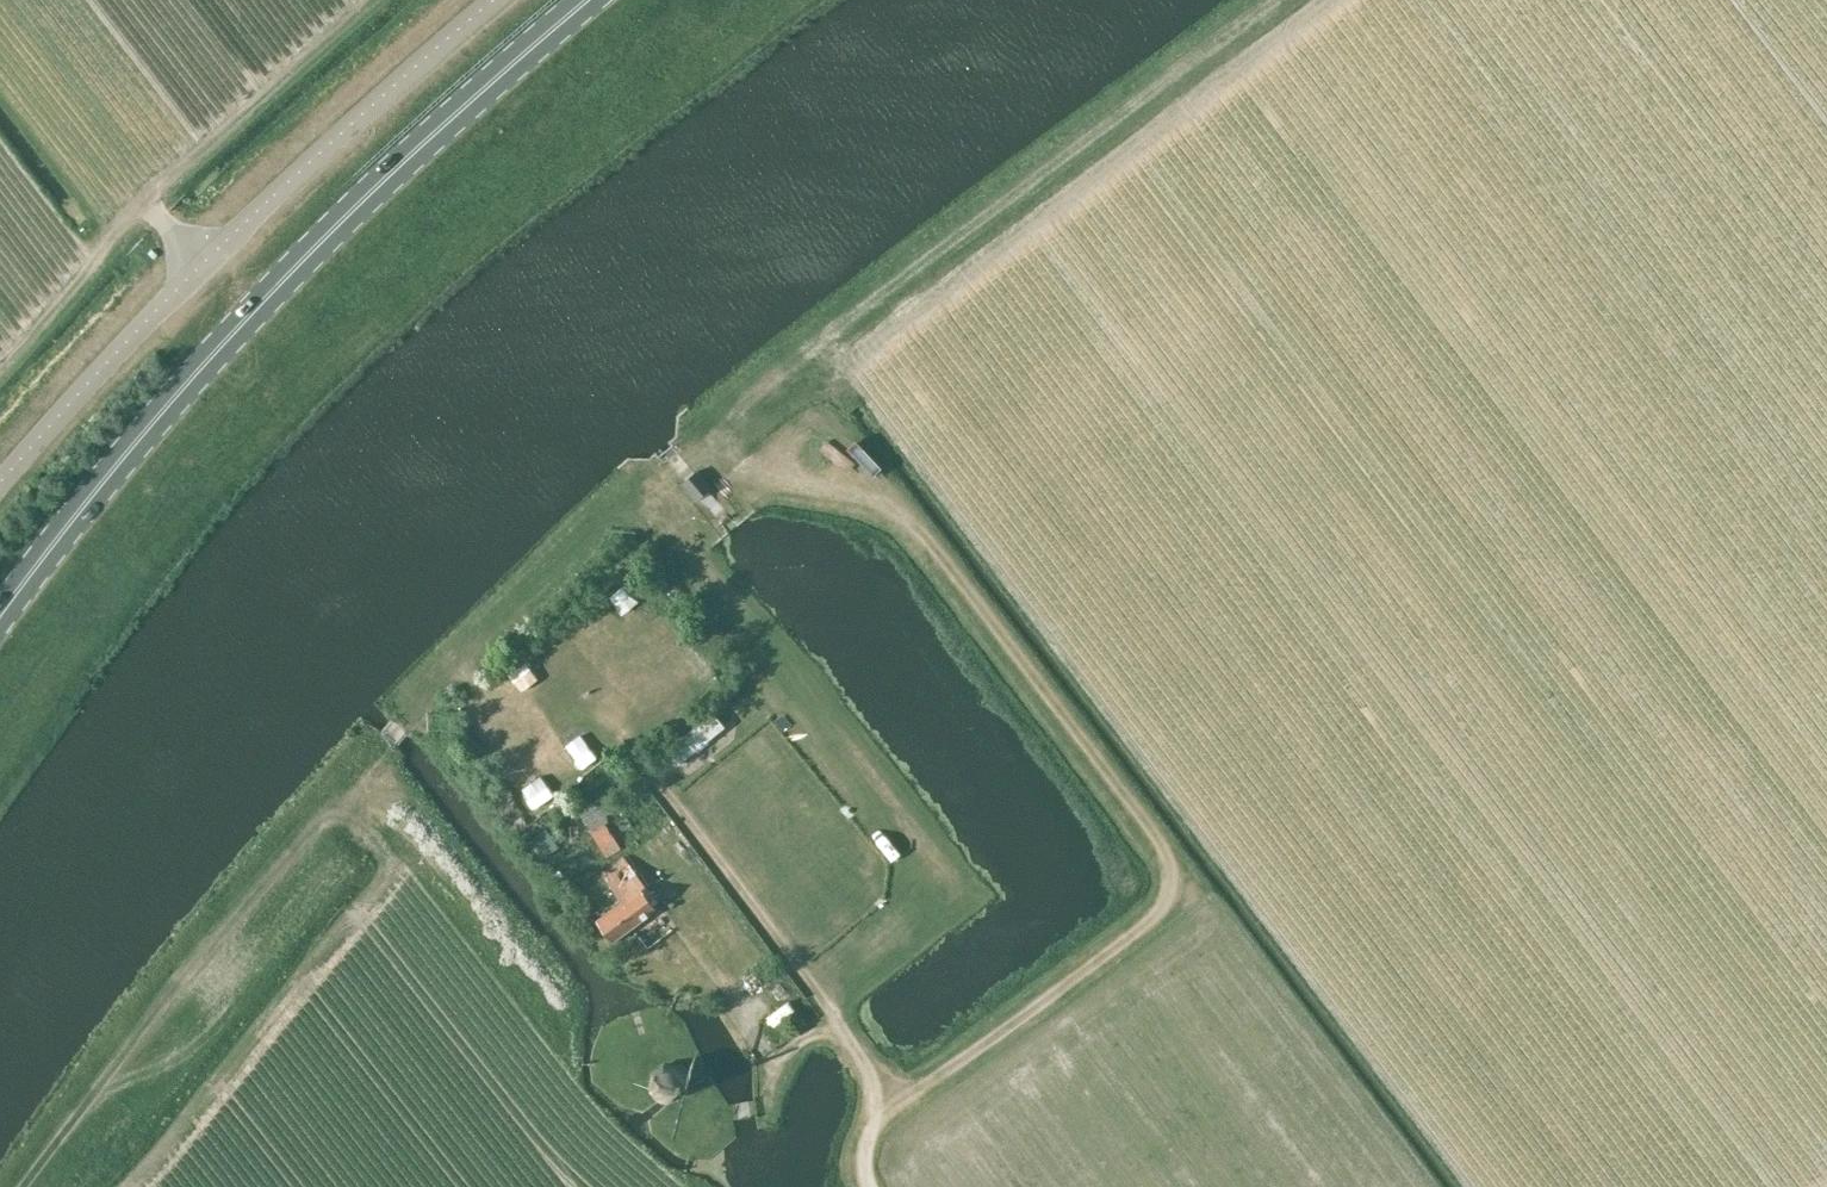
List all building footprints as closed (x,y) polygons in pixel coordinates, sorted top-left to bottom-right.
[(685,480),(682,482),(696,499),(696,500),(699,497),(700,497),(707,491),(708,490),(711,488),(710,488),(697,471),(694,473),(685,480)] [(712,712),(666,750),(679,764),(724,726),(712,712)] [(576,805),(603,850),(608,857),(621,849),(607,823),(609,822),(607,815),(612,812),(605,795),(600,797),(598,795),(576,805)] [(657,909),(641,888),(646,885),(624,855),(602,872),(623,899),(596,920),(613,942),(657,909)] [(649,1088),(658,1100),(659,1101),(664,1101),(669,1102),(674,1102),(685,1093),(686,1088),(688,1082),(689,1076),(680,1066),(664,1064),(651,1073),(649,1088)]
